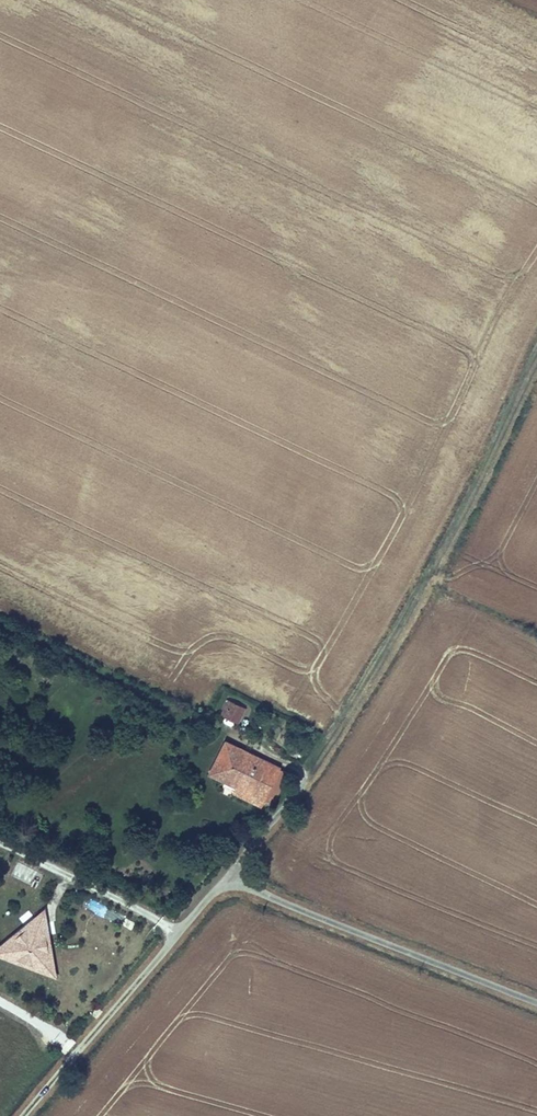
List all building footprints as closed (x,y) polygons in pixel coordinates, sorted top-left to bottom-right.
[(220,717),(238,725),(245,710),(227,701),(220,717)] [(232,795),(246,802),(266,761),(225,742),(209,777),(224,785),(228,777),(239,782),(235,790),(232,795)] [(262,809),(266,801),(281,771),(281,769),(266,761),(246,802),(262,809)] [(266,801),(274,805),(289,775),(281,771),(266,801)] [(224,785),(235,790),(239,782),(228,777),(224,785)] [(39,968),(54,954),(46,905),(4,939),(8,956),(39,968)] [(39,968),(58,975),(54,954),(39,968)]
